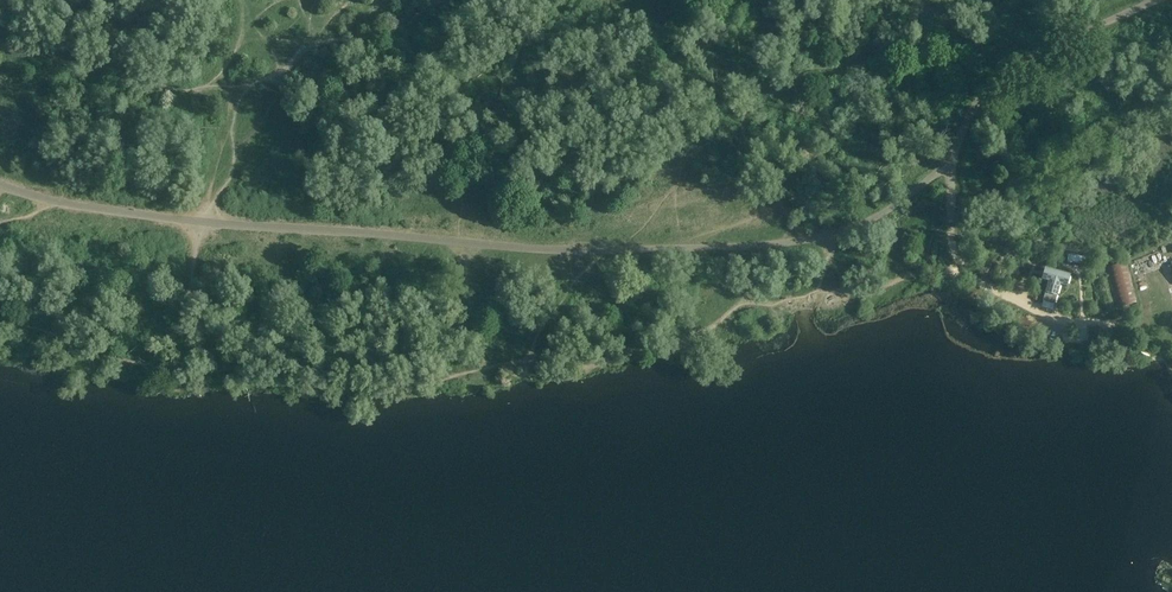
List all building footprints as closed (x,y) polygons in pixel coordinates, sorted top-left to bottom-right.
[(1067,262),(1090,265),(1091,258),(1068,255),(1067,262)] [(1138,303),(1128,263),(1107,268),(1117,308),(1138,303)] [(1067,287),(1070,275),(1045,268),(1042,280),(1048,282),(1043,302),(1054,305),(1060,285),(1067,287)]
